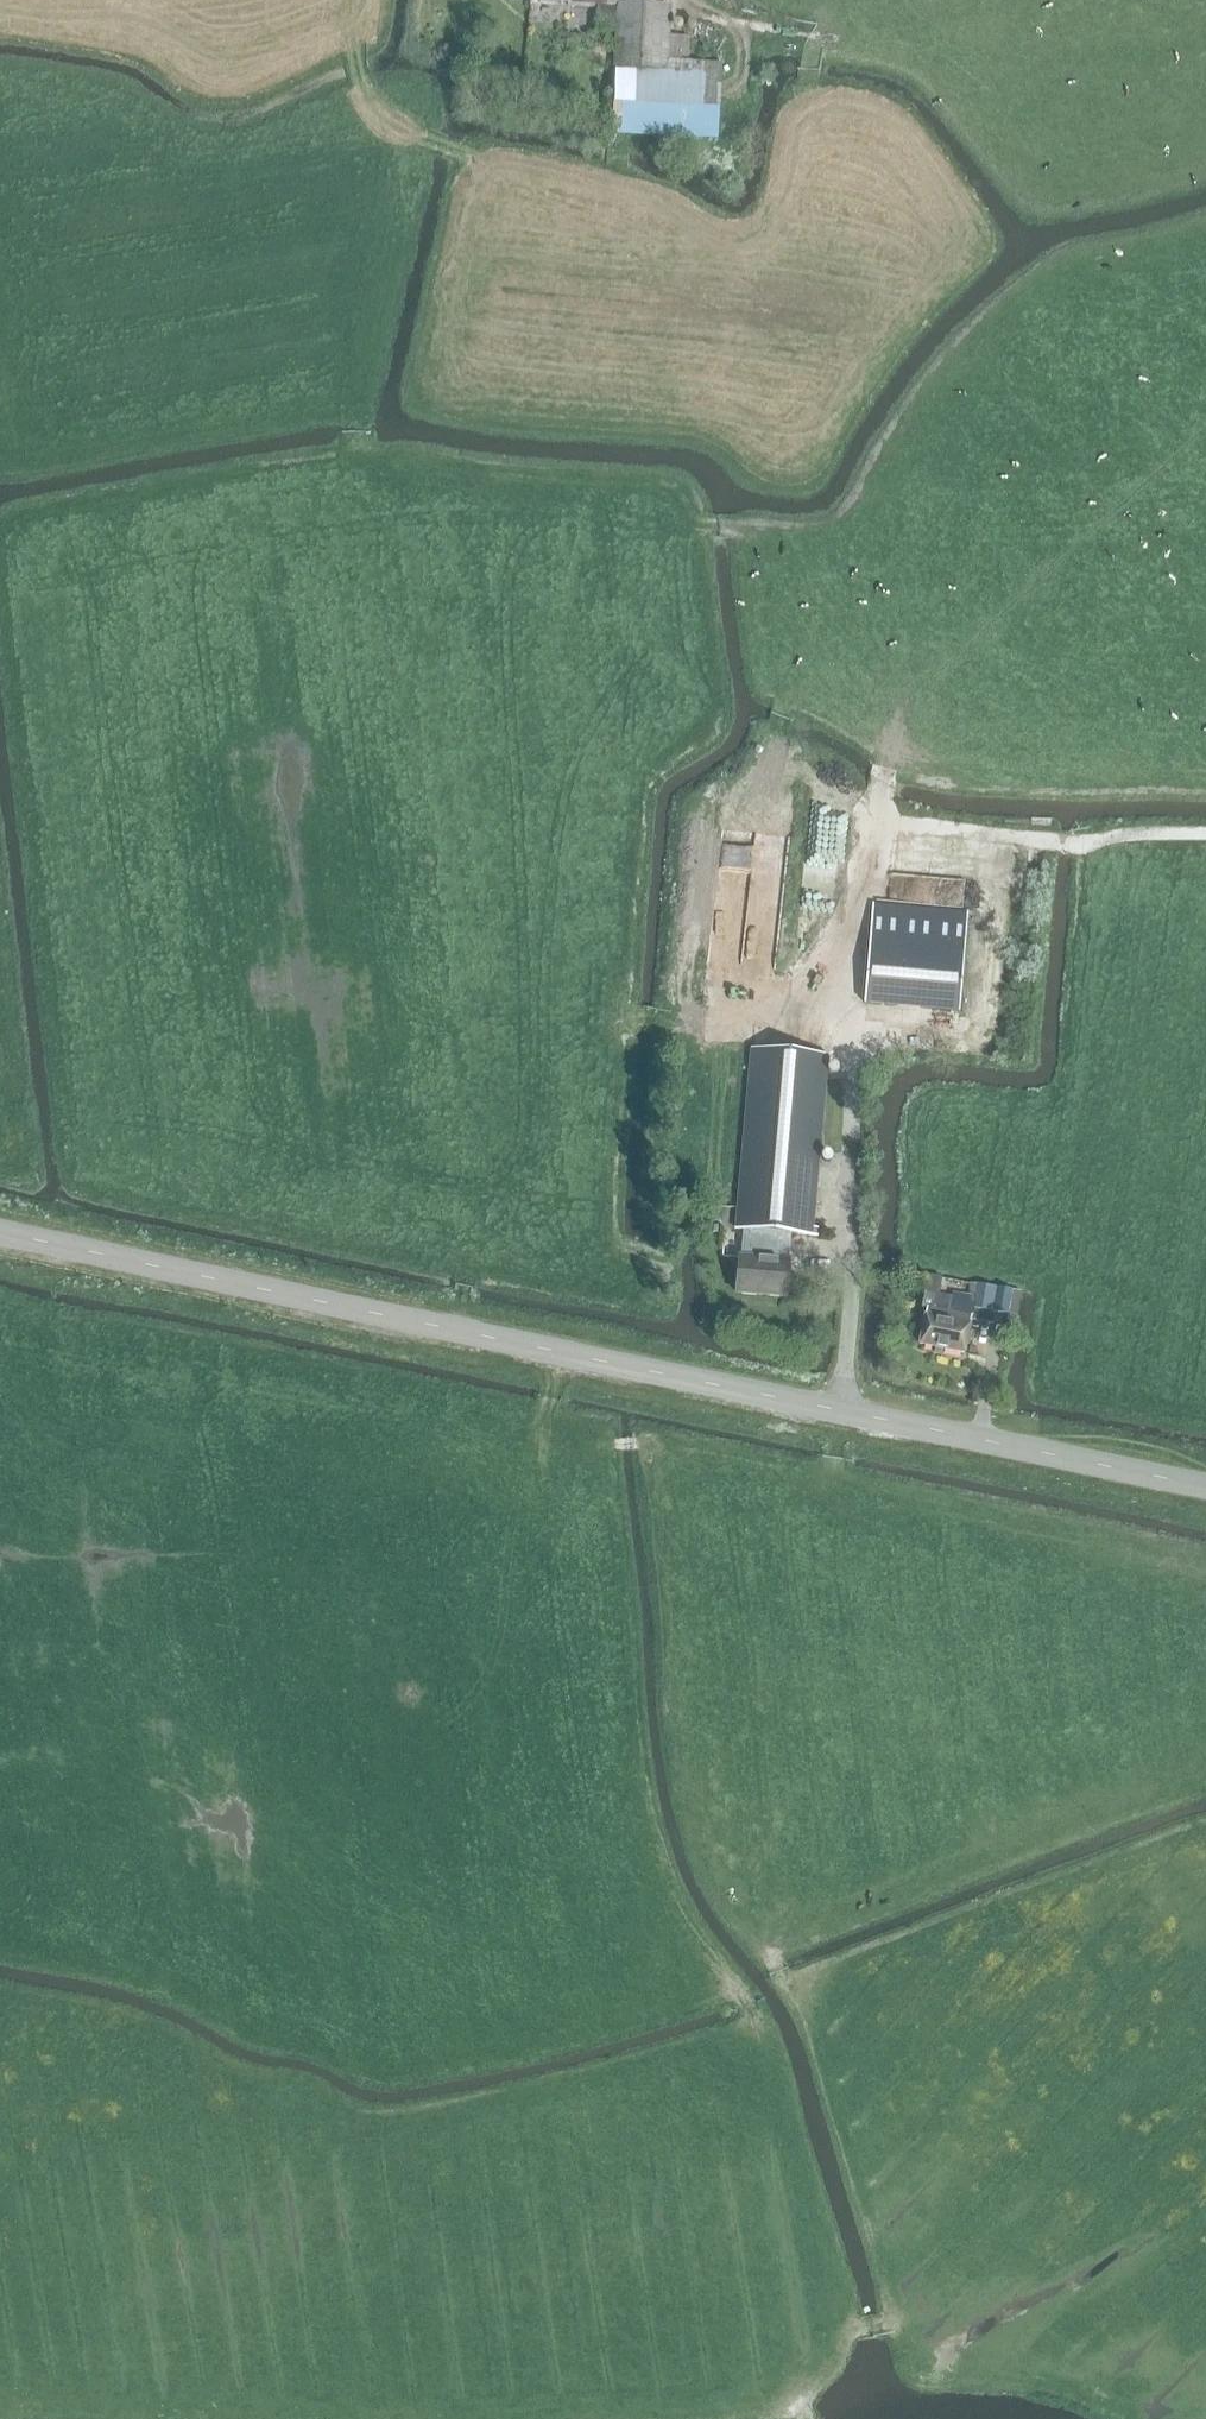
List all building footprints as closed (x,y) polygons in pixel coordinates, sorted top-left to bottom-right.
[(529,4),(597,7),(596,33),(615,34),(611,136),(718,140),(721,64),(688,63),(689,37),(665,35),(666,8),(623,5),(623,0),(529,0),(529,4)] [(814,785),(813,841),(854,841),(855,785),(814,785)] [(960,1012),(965,954),(969,912),(874,905),(865,1004),(960,1012)] [(810,1235),(827,1057),(753,1050),(736,1228),(744,1229),(741,1258),(739,1257),(735,1293),(785,1298),(788,1262),(787,1262),(789,1233),(810,1235)] [(992,1312),(996,1287),(970,1283),(967,1298),(959,1296),(960,1293),(952,1292),(951,1298),(935,1295),(935,1293),(924,1291),(921,1307),(925,1308),(918,1346),(963,1354),(971,1308),(992,1312)] [(1008,1315),(1013,1290),(997,1287),(993,1312),(1008,1315)]
